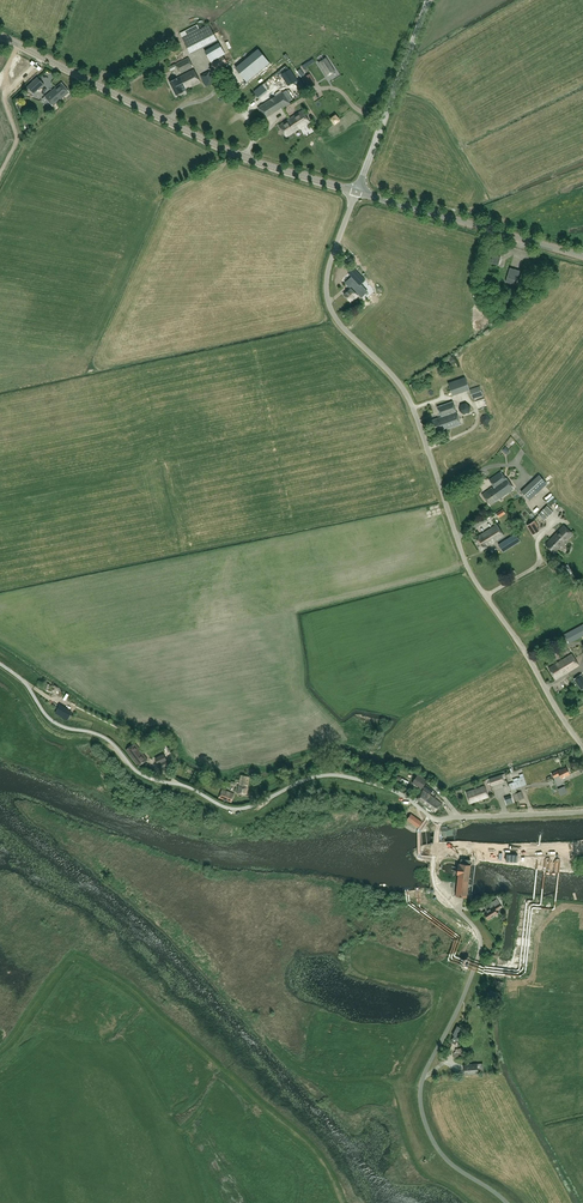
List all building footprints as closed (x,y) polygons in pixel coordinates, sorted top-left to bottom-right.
[(180,33),(182,38),(199,29),(197,24),(180,33)] [(199,29),(182,38),(189,52),(216,39),(209,24),(199,29)] [(222,54),(225,53),(219,43),(205,52),(211,62),(222,54)] [(236,69),(247,82),(270,63),(259,50),(236,69)] [(226,73),(222,66),(228,63),(222,54),(211,62),(216,70),(220,77),(226,73)] [(180,73),(193,67),(188,57),(177,63),(169,67),(171,71),(178,68),(180,73)] [(326,57),(319,62),(327,75),(335,70),(326,57)] [(312,59),(301,65),(304,69),(314,62),(312,59)] [(194,69),(169,81),(176,95),(183,92),(183,90),(200,82),(194,69)] [(201,75),(206,85),(214,81),(209,71),(201,75)] [(284,75),(289,86),(296,83),(291,72),(284,75)] [(305,77),(310,85),(313,83),(311,79),(313,78),(310,73),(305,77)] [(38,77),(27,87),(34,94),(38,90),(45,84),(38,77)] [(69,91),(61,82),(45,96),(52,106),(69,91)] [(262,85),(254,92),(258,98),(267,91),(262,85)] [(283,91),(263,105),(269,115),(282,107),(282,108),(290,103),(289,101),(293,98),(287,90),(283,92),(283,91)] [(263,105),(258,107),(265,117),(269,115),(263,105)] [(296,122),(300,128),(310,122),(302,110),(289,118),(293,125),(296,122)] [(340,119),(336,114),(331,118),(335,123),(340,119)] [(286,137),(300,128),(296,122),(293,125),(289,118),(279,125),(286,137)] [(499,265),(501,258),(490,255),(488,262),(499,265)] [(354,268),(349,273),(353,278),(359,273),(354,268)] [(520,272),(511,269),(508,278),(506,282),(517,285),(518,281),(517,281),(520,272)] [(359,273),(353,278),(359,284),(364,278),(359,273)] [(351,288),(344,295),(351,302),(358,295),(357,294),(358,293),(361,296),(366,291),(361,286),(352,277),(346,282),(351,288)] [(451,397),(469,392),(466,379),(448,383),(451,397)] [(480,386),(473,388),(470,389),(469,390),(473,399),(483,395),(480,386)] [(475,402),(477,409),(485,407),(483,400),(475,402)] [(442,416),(456,412),(452,401),(437,407),(441,417),(431,420),(435,433),(447,429),(442,416)] [(462,416),(469,414),(466,403),(459,405),(462,416)] [(442,416),(447,429),(460,424),(456,412),(442,416)] [(483,417),(480,424),(487,426),(489,419),(483,417)] [(496,486),(503,496),(514,488),(506,477),(505,478),(501,471),(489,480),(494,486),(496,486)] [(548,487),(544,483),(545,483),(538,475),(521,491),(528,499),(529,498),(532,502),(548,487)] [(490,505),(503,496),(496,486),(494,486),(494,487),(492,488),(491,487),(482,494),(490,505)] [(548,505),(554,499),(552,496),(545,502),(548,505)] [(553,512),(547,506),(538,514),(544,520),(553,512)] [(502,509),(496,513),(499,518),(505,514),(502,509)] [(490,520),(477,527),(480,532),(493,525),(490,520)] [(537,526),(537,525),(535,520),(527,525),(533,535),(539,531),(537,526)] [(473,539),(480,551),(487,547),(486,546),(504,535),(497,524),(479,535),(473,539)] [(572,534),(564,525),(545,545),(554,553),(572,534)] [(506,550),(519,542),(520,541),(516,534),(502,542),(506,550)] [(564,634),(569,643),(582,635),(582,625),(564,634)] [(514,650),(510,653),(515,660),(519,657),(514,650)] [(562,660),(568,671),(578,665),(572,654),(562,660)] [(568,671),(562,660),(549,668),(555,679),(568,671)] [(574,679),(581,690),(582,689),(582,677),(581,674),(574,679)] [(147,759),(135,743),(126,750),(138,766),(147,759)] [(169,764),(164,754),(155,758),(158,764),(160,763),(162,768),(169,764)] [(559,775),(561,778),(570,774),(566,767),(561,769),(560,769),(552,773),(554,777),(559,775)] [(523,776),(523,773),(519,775),(520,777),(518,778),(517,777),(513,779),(507,780),(508,784),(510,790),(516,788),(526,784),(523,776)] [(418,774),(412,783),(421,789),(427,780),(418,774)] [(247,787),(249,777),(241,775),(237,793),(245,794),(246,787),(247,787)] [(402,778),(395,775),(393,779),(400,782),(399,784),(406,788),(409,781),(402,778)] [(489,779),(491,786),(504,782),(501,775),(489,779)] [(466,793),(469,803),(488,797),(484,786),(466,793)] [(564,786),(557,789),(560,796),(567,793),(564,786)] [(517,792),(516,788),(510,790),(512,795),(513,795),(515,801),(524,798),(521,791),(517,792)] [(231,803),(234,794),(222,789),(219,798),(231,803)] [(423,790),(416,798),(435,812),(442,803),(423,790)] [(422,822),(411,814),(407,819),(418,827),(422,822)] [(457,882),(455,895),(466,897),(470,864),(470,860),(469,859),(469,860),(460,859),(460,862),(459,864),(458,864),(458,871),(457,874),(458,874),(457,882)] [(490,903),(492,907),(493,906),(493,907),(499,903),(496,898),(490,903)] [(493,906),(492,907),(484,912),(488,919),(498,913),(496,911),(502,907),(499,903),(493,907),(493,906)] [(461,1032),(459,1031),(461,1027),(456,1025),(452,1034),(454,1034),(452,1038),(450,1042),(455,1044),(457,1041),(457,1040),(461,1032)] [(453,1057),(453,1058),(464,1057),(465,1048),(455,1049),(455,1052),(454,1052),(453,1054),(453,1057)] [(477,1064),(464,1065),(464,1074),(477,1073),(477,1064)]
